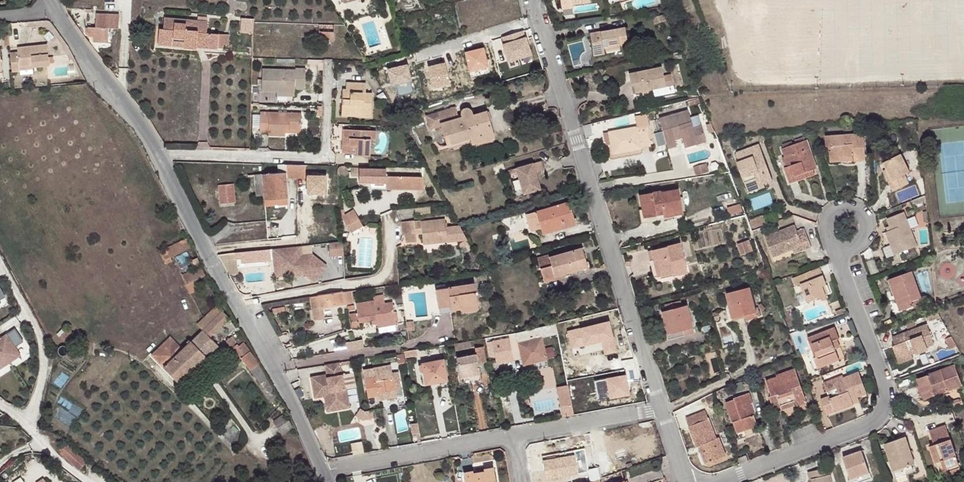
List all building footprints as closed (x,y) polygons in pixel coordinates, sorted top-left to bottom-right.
[(591,1),(573,4),(573,0),(563,0),(562,0),(564,9),(592,5),(591,1)] [(253,32),(255,18),(242,17),(240,31),(253,32)] [(159,34),(159,41),(176,41),(177,28),(175,28),(175,24),(164,24),(163,34),(159,34)] [(189,28),(177,28),(176,41),(177,41),(177,47),(183,47),(183,49),(192,50),(192,52),(214,54),(215,39),(203,38),(204,26),(190,25),(189,28)] [(333,43),(334,25),(319,25),(318,42),(333,43)] [(109,36),(109,27),(88,26),(88,36),(89,36),(93,42),(109,42),(109,36)] [(621,43),(630,41),(627,26),(592,32),(596,51),(606,49),(605,45),(621,43)] [(498,67),(491,44),(480,47),(478,40),(461,44),(469,72),(485,67),(486,71),(498,67)] [(46,41),(17,44),(17,49),(9,50),(11,69),(20,68),(20,72),(33,70),(32,65),(49,63),(46,41)] [(396,77),(391,62),(376,66),(381,81),(396,77)] [(670,73),(668,64),(635,71),(638,87),(652,83),(653,88),(659,87),(660,94),(681,90),(676,71),(670,73)] [(277,92),(295,92),(296,89),(306,89),(307,70),(296,70),(296,71),(263,69),(262,91),(277,92)] [(360,112),(360,116),(371,116),(371,92),(365,92),(365,82),(346,82),(345,89),(341,89),(341,99),(346,98),(345,111),(360,112)] [(638,87),(639,92),(653,88),(652,83),(638,87)] [(341,115),(360,116),(360,112),(345,111),(346,98),(341,99),(341,115)] [(471,138),(491,133),(486,112),(477,115),(476,111),(470,113),(470,111),(469,110),(468,110),(466,110),(464,111),(463,112),(462,115),(462,119),(460,120),(457,109),(438,114),(441,125),(444,137),(449,135),(451,144),(471,138)] [(286,128),(302,128),(303,113),(262,111),(261,132),(270,132),(269,135),(286,135),(286,132),(286,128)] [(647,141),(657,139),(653,122),(656,122),(654,111),(642,113),(644,124),(616,130),(618,139),(621,152),(648,146),(647,141)] [(691,111),(663,117),(669,145),(678,143),(676,137),(675,132),(682,131),(683,135),(685,142),(697,139),(698,144),(708,142),(704,126),(695,128),(691,111)] [(370,140),(375,140),(375,131),(343,129),(343,139),(351,139),(350,145),(343,146),(343,156),(349,156),(349,154),(358,154),(358,156),(370,156),(370,140)] [(854,156),(855,161),(855,163),(866,162),(863,132),(825,136),(826,147),(829,147),(832,146),(833,152),(829,152),(830,164),(840,163),(839,158),(854,156)] [(493,139),(491,133),(471,138),(473,145),(493,139)] [(798,176),(815,169),(819,167),(807,138),(784,148),(790,166),(786,167),(792,183),(799,181),(798,176)] [(763,181),(765,185),(775,181),(761,145),(738,154),(742,163),(739,164),(749,190),(760,185),(759,183),(763,181)] [(911,172),(902,155),(884,164),(888,172),(885,174),(894,192),(910,184),(905,175),(911,172)] [(305,169),(305,163),(285,162),(285,163),(285,171),(286,175),(305,173),(305,169)] [(546,162),(537,165),(539,173),(548,171),(546,162)] [(285,171),(285,163),(279,164),(280,172),(262,173),(265,197),(287,196),(286,175),(285,171)] [(711,172),(709,163),(695,167),(698,176),(711,172)] [(520,170),(528,195),(544,190),(539,173),(537,165),(520,170)] [(385,168),(359,168),(359,175),(359,182),(371,182),(385,182),(385,178),(385,175),(385,168)] [(817,174),(815,169),(798,176),(799,181),(817,174)] [(263,185),(261,173),(254,173),(256,185),(263,185)] [(422,178),(385,178),(385,182),(385,191),(424,192),(422,178)] [(766,189),(765,185),(763,181),(759,183),(760,185),(749,190),(752,195),(766,189)] [(385,182),(371,182),(371,191),(385,191),(385,182)] [(233,203),(232,184),(217,185),(218,204),(233,203)] [(660,208),(662,217),(682,211),(675,187),(658,192),(657,190),(636,196),(642,218),(655,214),(654,210),(660,208)] [(288,203),(287,196),(265,197),(265,204),(288,203)] [(739,210),(737,202),(724,206),(727,214),(739,210)] [(568,208),(567,203),(536,210),(541,227),(542,233),(562,227),(566,226),(566,223),(576,220),(573,207),(568,208)] [(181,225),(172,207),(162,212),(172,230),(181,225)] [(643,222),(662,217),(660,208),(654,210),(655,214),(642,218),(643,222)] [(541,227),(536,210),(525,214),(530,230),(541,227)] [(918,244),(905,210),(887,217),(892,228),(886,231),(896,254),(918,244)] [(363,227),(353,211),(341,218),(347,227),(351,234),(363,227)] [(767,223),(764,213),(751,218),(754,228),(767,223)] [(415,230),(414,222),(413,220),(401,221),(402,223),(400,223),(401,236),(405,236),(406,244),(416,243),(416,235),(415,230)] [(446,231),(445,220),(421,223),(422,229),(423,235),(424,244),(448,241),(446,231)] [(578,226),(576,220),(566,223),(566,226),(562,227),(563,230),(578,226)] [(807,245),(809,251),(816,248),(809,228),(802,231),(800,225),(769,235),(777,256),(797,249),(807,245)] [(458,240),(454,229),(446,231),(448,241),(448,242),(458,240)] [(193,244),(188,235),(159,249),(165,263),(174,259),(171,255),(193,244)] [(652,249),(655,260),(657,259),(662,275),(673,273),(672,270),(678,269),(679,272),(689,270),(681,241),(652,249)] [(337,242),(329,243),(330,255),(338,254),(337,242)] [(799,254),(809,251),(807,245),(797,249),(799,254)] [(300,246),(273,249),(275,269),(296,266),(304,273),(313,282),(326,267),(313,255),(301,257),(300,246)] [(589,269),(583,248),(550,257),(556,278),(589,269)] [(875,256),(867,259),(872,273),(880,270),(875,256)] [(545,281),(556,278),(550,257),(539,260),(545,281)] [(657,259),(655,260),(651,261),(655,277),(662,275),(657,259)] [(206,272),(202,264),(181,274),(185,282),(206,272)] [(296,266),(275,269),(276,276),(304,273),(296,266)] [(830,286),(823,268),(797,277),(799,285),(804,284),(811,303),(829,296),(826,288),(830,286)] [(890,278),(897,292),(900,291),(902,296),(899,297),(892,300),(897,312),(916,304),(914,299),(924,295),(913,269),(890,278)] [(460,306),(476,303),(473,283),(436,289),(439,308),(450,306),(451,309),(460,308),(460,306)] [(756,309),(757,313),(761,312),(760,306),(755,307),(749,284),(726,291),(731,315),(746,311),(756,309)] [(353,303),(351,291),(310,296),(312,309),(314,320),(326,318),(324,307),(353,303)] [(926,300),(924,295),(914,299),(916,304),(926,300)] [(384,299),(374,300),(355,302),(356,312),(348,313),(351,327),(359,325),(358,321),(375,318),(375,323),(395,320),(392,301),(384,302),(384,299)] [(477,308),(476,303),(460,306),(460,308),(461,311),(477,308)] [(668,332),(694,326),(688,304),(663,311),(668,332)] [(451,313),(451,309),(450,306),(439,308),(440,315),(451,313)] [(162,369),(176,384),(216,347),(208,339),(228,320),(221,313),(216,307),(195,326),(201,332),(181,351),(169,339),(150,357),(162,369)] [(939,316),(935,310),(926,313),(929,320),(939,316)] [(396,326),(395,320),(375,323),(376,329),(396,326)] [(899,357),(914,351),(912,347),(916,345),(919,352),(931,347),(930,344),(937,342),(929,322),(895,335),(897,343),(894,344),(899,357)] [(835,340),(840,338),(843,336),(839,325),(811,336),(819,355),(821,354),(825,365),(842,358),(838,348),(835,340)] [(695,332),(694,326),(668,332),(670,339),(695,332)] [(71,336),(68,329),(61,331),(63,339),(71,336)] [(15,359),(12,354),(20,349),(9,332),(0,338),(0,369),(15,359)] [(243,342),(237,335),(231,338),(225,343),(243,373),(246,371),(268,407),(279,400),(270,385),(272,384),(245,341),(243,342)] [(548,359),(543,336),(519,341),(524,364),(548,359)] [(498,359),(513,356),(511,346),(509,347),(506,337),(493,339),(498,359)] [(844,345),(840,338),(835,340),(838,348),(844,345)] [(956,345),(952,338),(946,341),(948,348),(956,345)] [(362,348),(361,340),(351,341),(352,349),(362,348)] [(470,340),(454,343),(455,351),(471,348),(470,340)] [(485,360),(483,347),(474,349),(475,353),(456,357),(460,377),(480,373),(478,362),(485,360)] [(417,348),(404,350),(405,359),(409,358),(408,355),(418,354),(417,348)] [(916,355),(914,351),(899,357),(901,362),(916,355)] [(447,379),(443,359),(423,363),(426,383),(447,379)] [(340,360),(325,363),(326,372),(312,375),(315,395),(315,396),(325,394),(327,409),(350,405),(347,388),(346,388),(346,387),(340,360)] [(945,385),(947,389),(962,383),(954,362),(916,376),(924,398),(935,393),(933,389),(945,385)] [(391,363),(363,369),(368,396),(379,394),(378,391),(396,387),(393,371),(391,363)] [(797,400),(799,404),(809,400),(798,368),(779,374),(779,377),(769,381),(774,396),(771,397),(777,411),(784,409),(783,405),(797,400)] [(399,370),(393,371),(396,387),(402,386),(399,370)] [(854,399),(859,397),(869,393),(861,372),(845,378),(844,376),(826,383),(830,393),(839,389),(842,395),(833,399),(833,396),(824,400),(830,416),(838,413),(836,409),(845,405),(846,409),(856,405),(854,399)] [(572,403),(569,385),(557,387),(561,405),(572,403)] [(935,393),(947,389),(945,385),(933,389),(935,393)] [(379,394),(380,399),(397,396),(396,387),(378,391),(379,394)] [(751,403),(753,402),(755,401),(752,391),(736,396),(736,398),(729,401),(738,428),(746,425),(747,428),(761,424),(757,413),(754,414),(751,403)] [(784,409),(799,404),(797,400),(783,405),(784,409)] [(366,410),(362,408),(358,415),(364,419),(376,417),(375,409),(366,410)] [(717,436),(708,408),(687,414),(698,445),(704,443),(706,449),(704,449),(708,461),(726,454),(720,436),(717,436)] [(283,416),(272,424),(280,437),(292,429),(283,416)] [(419,432),(417,422),(411,423),(413,433),(419,432)] [(960,466),(947,424),(930,429),(935,443),(931,445),(937,461),(945,458),(949,470),(960,466)] [(896,469),(913,463),(916,462),(906,435),(886,442),(896,469)] [(67,447),(62,454),(82,469),(87,464),(67,447)] [(853,478),(873,472),(865,449),(847,455),(853,478)] [(587,475),(583,452),(574,453),(577,473),(578,477),(587,475)] [(577,473),(574,453),(542,459),(545,479),(577,473)] [(740,457),(741,463),(749,460),(747,455),(740,457)] [(949,470),(945,458),(937,461),(941,473),(949,470)] [(916,470),(913,463),(896,469),(898,477),(916,470)] [(468,469),(470,481),(500,481),(497,464),(488,466),(488,468),(477,470),(477,468),(468,469)] [(816,481),(835,481),(832,472),(830,473),(828,466),(810,469),(812,478),(814,477),(816,481)] [(873,472),(853,478),(851,479),(852,481),(863,481),(874,479),(873,472)]
